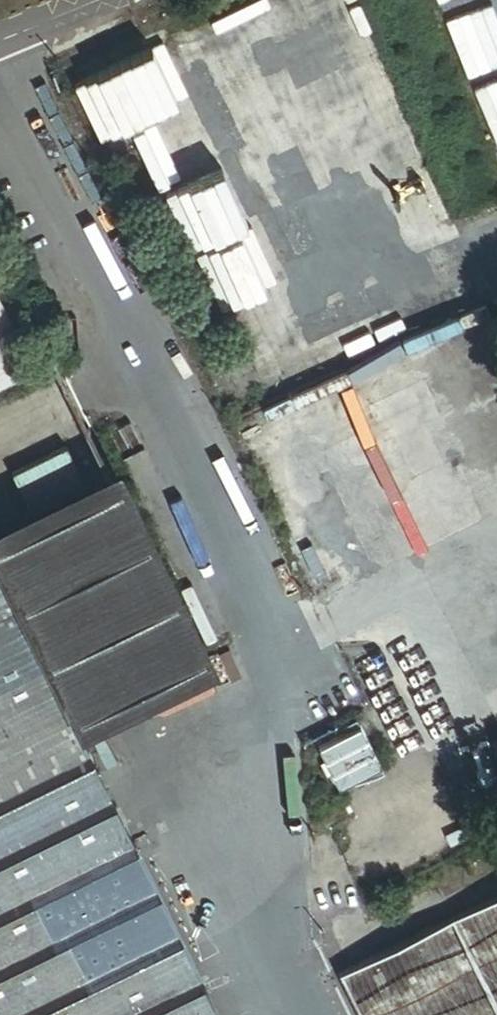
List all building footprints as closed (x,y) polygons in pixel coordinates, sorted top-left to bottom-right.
[(0,289),(0,392),(40,372),(0,289)] [(0,542),(0,567),(76,720),(206,656),(121,483),(0,542)] [(97,763),(76,720),(0,567),(0,810),(97,763)] [(97,763),(0,810),(0,1014),(221,1014),(97,763)] [(363,1014),(496,1014),(496,902),(344,978),(363,1014)]
